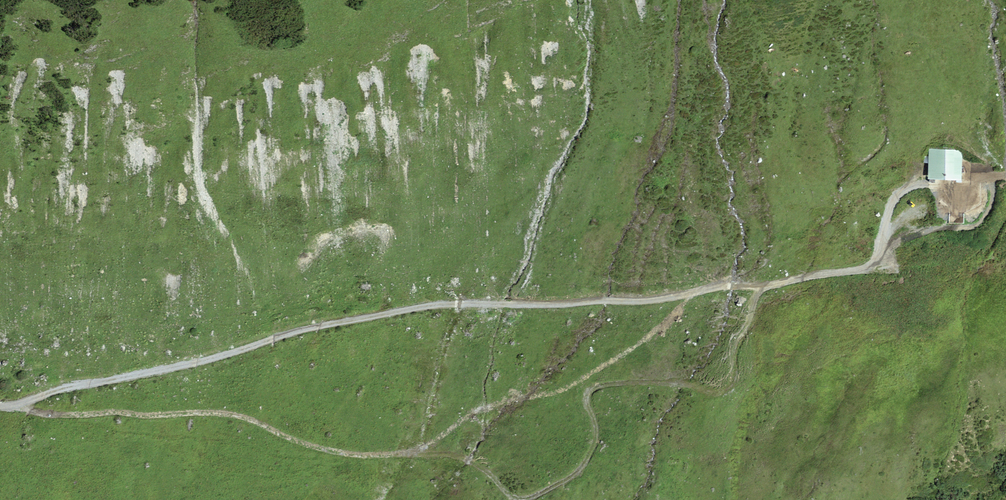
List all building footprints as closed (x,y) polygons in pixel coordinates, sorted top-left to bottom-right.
[(963,151),(930,149),(929,178),(962,180),(963,151)]
